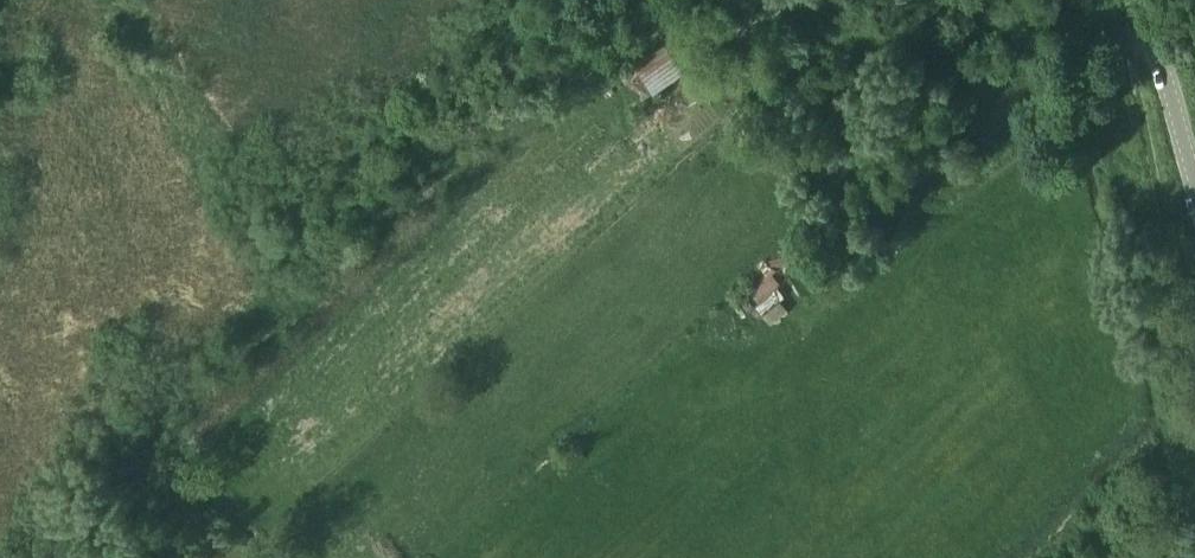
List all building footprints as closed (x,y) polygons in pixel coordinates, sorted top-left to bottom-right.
[(666,39),(633,57),(647,84),(681,66),(666,39)] [(770,326),(794,309),(767,272),(744,288),(770,326)]
